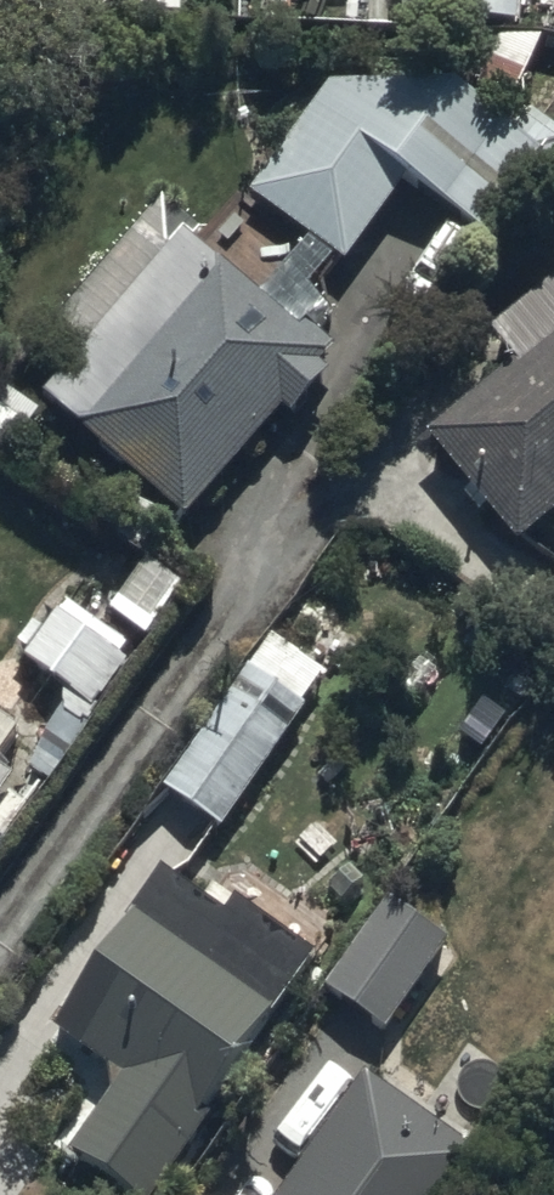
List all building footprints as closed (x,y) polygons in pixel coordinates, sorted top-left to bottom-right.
[(123,21),(181,24),(182,0),(125,0),(123,21)] [(397,29),(514,34),(515,0),(398,0),(397,29)] [(327,95),(245,204),(342,275),(404,191),(477,246),(538,164),(453,101),(327,95)] [(88,350),(39,406),(139,498),(104,536),(140,569),(177,530),(182,535),(278,422),(290,432),(328,387),(315,376),(332,356),(314,341),(329,324),(304,302),(330,271),(303,248),(253,306),(192,254),(200,244),(161,211),(62,328),(88,350)] [(425,448),(517,557),(553,526),(553,285),(485,343),(512,375),(425,448)] [(0,465),(35,420),(0,393),(0,465)] [(63,608),(21,667),(91,717),(124,670),(116,664),(124,652),(63,608)] [(326,680),(267,640),(159,798),(218,838),(326,680)] [(15,741),(0,731),(0,762),(15,741)] [(1,847),(25,813),(5,798),(10,790),(0,783),(0,847),(1,847)] [(150,873),(0,1109),(0,1110),(133,1194),(157,1194),(301,969),(150,873)] [(384,1041),(446,951),(382,907),(320,996),(384,1041)] [(371,1075),(287,1194),(445,1194),(474,1152),(371,1075)]
